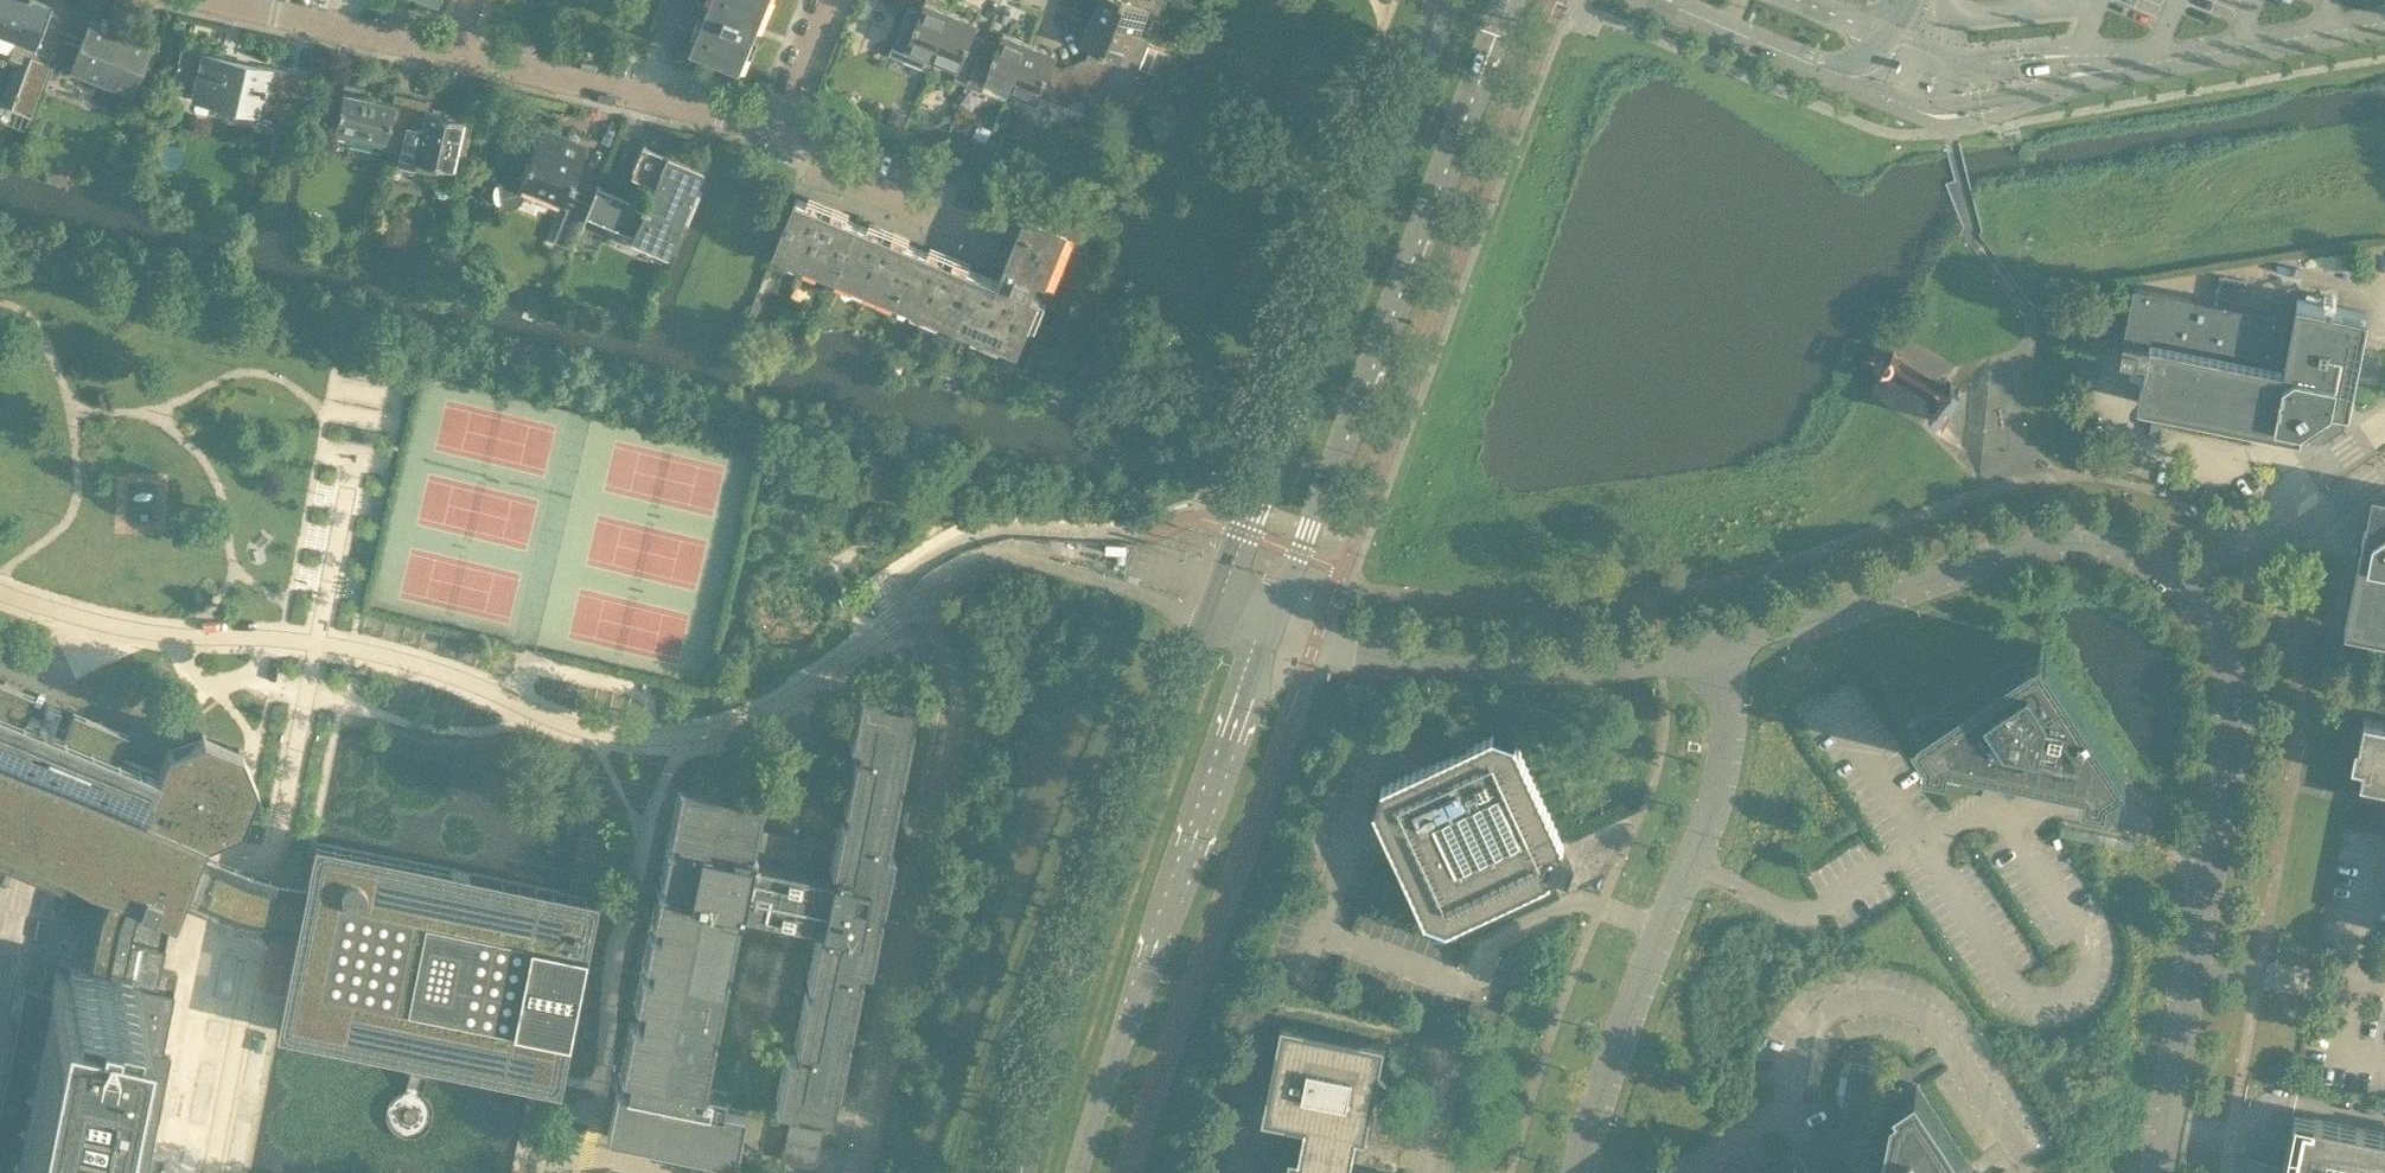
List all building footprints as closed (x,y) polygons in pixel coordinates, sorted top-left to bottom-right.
[(55,61),(66,31),(43,22),(50,4),(40,0),(0,0),(0,31),(17,37),(9,56),(42,69),(46,61),(54,64),(55,61)] [(693,46),(741,66),(768,0),(712,0),(693,46)] [(1092,16),(1139,35),(1148,10),(1159,14),(1165,0),(1098,0),(1092,16)] [(925,1),(924,4),(921,11),(908,6),(889,53),(903,59),(908,48),(933,58),(951,12),(930,3),(930,2),(925,1)] [(73,11),(66,31),(55,61),(69,66),(100,80),(101,78),(128,88),(125,95),(128,97),(149,42),(104,25),(106,21),(100,19),(98,25),(89,22),(91,18),(88,17),(87,20),(74,15),(75,12),(73,11)] [(973,20),(951,12),(933,58),(958,67),(953,79),(968,84),(986,37),(974,32),(978,22),(974,20),(973,20)] [(1139,65),(1148,42),(1138,38),(1139,35),(1092,16),(1083,38),(1081,42),(1092,46),(1087,57),(1075,62),(1088,93),(1088,92),(1095,107),(1100,106),(1105,105),(1110,102),(1114,100),(1119,97),(1123,93),(1127,90),(1130,86),(1133,81),(1139,65)] [(1003,32),(1002,35),(999,42),(986,37),(968,84),(982,89),(986,79),(1011,89),(1029,43),(1007,34),(1008,33),(1003,32)] [(1157,72),(1167,46),(1149,39),(1148,42),(1139,65),(1157,72)] [(1052,51),(1029,43),(1011,89),(1035,99),(1037,100),(1039,94),(1062,103),(1088,93),(1075,62),(1062,68),(1052,63),(1056,53),(1052,51)] [(225,58),(204,53),(203,56),(180,50),(170,92),(174,93),(181,66),(200,70),(193,101),(196,101),(196,98),(237,108),(236,111),(298,125),(310,75),(307,74),(307,76),(234,59),(234,57),(225,55),(225,58)] [(400,144),(411,97),(394,93),(392,102),(361,95),(363,86),(344,82),(331,138),(350,142),(352,133),(383,140),(381,150),(398,153),(400,154),(402,144),(400,144)] [(464,154),(472,120),(425,109),(427,100),(411,97),(400,144),(402,144),(400,154),(398,153),(396,162),(394,166),(434,176),(433,180),(451,184),(454,167),(452,166),(455,152),(464,154)] [(526,165),(522,174),(506,175),(504,175),(500,176),(498,178),(497,178),(495,180),(494,182),(493,183),(492,185),(492,186),(491,188),(491,190),(491,192),(491,193),(492,193),(494,197),(496,200),(500,202),(504,203),(508,203),(512,202),(519,185),(538,193),(535,198),(559,208),(560,206),(583,216),(581,219),(582,220),(584,216),(596,188),(597,189),(598,187),(599,183),(596,182),(594,187),(572,178),(586,146),(584,145),(583,147),(575,144),(576,142),(542,127),(530,156),(527,155),(524,164),(526,165)] [(643,206),(598,187),(597,189),(596,188),(584,216),(631,235),(625,250),(647,259),(651,251),(665,257),(668,251),(674,254),(687,224),(680,221),(701,171),(641,145),(628,175),(652,186),(643,206)] [(857,221),(797,197),(791,212),(786,210),(782,220),(787,221),(775,249),(835,273),(857,221)] [(1034,291),(1039,277),(1040,275),(1048,279),(1069,226),(1027,209),(998,279),(978,271),(958,322),(1020,347),(1041,294),(1034,291)] [(917,246),(857,221),(835,273),(896,298),(917,246)] [(978,271),(917,246),(896,298),(958,322),(978,271)] [(2126,320),(2120,353),(2146,358),(2137,402),(2155,405),(2254,425),(2295,434),(2301,435),(2301,433),(2324,437),(2344,424),(2347,409),(2349,409),(2369,313),(2297,299),(2294,316),(2133,284),(2126,320)] [(2344,626),(2372,632),(2380,633),(2384,634),(2384,499),(2383,499),(2382,499),(2381,500),(2380,500),(2379,501),(2378,502),(2378,503),(2377,504),(2377,505),(2377,506),(2378,507),(2378,508),(2374,511),(2373,511),(2370,531),(2364,530),(2344,626)] [(1925,747),(1922,759),(1947,764),(1950,768),(1997,777),(1997,778),(2030,785),(2030,784),(2077,793),(2081,791),(2106,796),(2108,785),(2128,771),(2041,642),(1912,728),(1925,747)] [(169,1050),(161,1048),(163,1041),(154,1039),(157,1024),(166,1025),(177,972),(160,968),(166,939),(169,923),(170,915),(173,916),(179,900),(184,888),(181,882),(177,881),(181,873),(184,865),(188,867),(194,864),(199,853),(205,837),(240,822),(256,784),(241,748),(205,734),(202,733),(167,747),(157,771),(144,766),(118,755),(122,748),(128,731),(101,720),(99,719),(72,708),(72,710),(66,725),(62,733),(23,717),(27,709),(33,694),(33,693),(7,682),(4,680),(0,679),(0,1172),(145,1172),(169,1050)] [(606,1131),(605,1136),(733,1162),(734,1157),(735,1152),(736,1147),(743,1112),(722,1108),(725,1094),(703,1090),(713,1037),(710,1036),(712,1027),(715,1027),(726,975),(723,974),(725,964),(728,965),(739,912),(736,911),(736,908),(820,925),(820,928),(816,928),(806,980),(809,981),(807,991),(804,990),(793,1043),(796,1044),(794,1054),(784,1052),(774,1105),(777,1105),(795,1109),(796,1106),(829,1112),(833,1090),(836,1091),(847,1038),(844,1038),(846,1028),(849,1028),(860,975),(857,975),(859,965),(869,967),(879,914),(876,913),(878,903),(881,904),(892,851),(882,849),(884,839),(887,840),(898,787),(894,787),(896,776),(900,777),(910,724),(907,724),(908,719),(912,702),(879,695),(879,692),(857,688),(847,740),(857,742),(855,753),(852,752),(841,805),(844,805),(842,815),(839,815),(828,867),(831,868),(831,871),(805,866),(809,845),(810,845),(811,844),(812,844),(813,843),(814,842),(815,841),(815,840),(815,839),(816,838),(816,837),(816,836),(815,835),(815,834),(814,833),(813,832),(812,831),(810,831),(809,830),(808,830),(807,830),(806,831),(805,831),(804,832),(803,832),(802,833),(802,834),(765,827),(756,825),(761,799),(718,790),(714,789),(677,782),(632,1002),(641,1004),(638,1022),(629,1020),(618,1073),(626,1075),(623,1088),(615,1086),(607,1126),(606,1131)] [(1512,1069),(1510,1069),(1541,913),(1589,922),(1628,732),(1416,690),(1413,703),(1375,695),(1365,744),(1357,743),(1335,852),(1314,847),(1289,974),(1283,1007),(1314,1013),(1304,1061),(1231,1047),(1212,1145),(1202,1143),(1196,1172),(1491,1172),(1512,1069)] [(2364,715),(2358,741),(2356,741),(2352,761),(2363,763),(2360,778),(2384,783),(2384,719),(2364,715)] [(294,934),(275,1030),(411,1058),(410,1066),(427,1069),(429,1061),(557,1087),(561,1070),(585,1075),(605,971),(582,967),(596,897),(313,840),(304,883),(301,900),(298,900),(294,919),(297,919),(294,934)] [(298,900),(301,900),(304,883),(272,876),(260,874),(199,853),(194,864),(188,867),(184,865),(181,873),(177,881),(181,882),(184,888),(179,900),(212,914),(239,925),(261,929),(294,934),(297,919),(294,919),(298,900)] [(1854,1062),(1841,1130),(1831,1128),(1827,1150),(1852,1155),(1870,1065),(1854,1062)] [(1979,1171),(1974,1170),(1917,1084),(1894,1099),(1897,1104),(1892,1108),(1879,1172),(1978,1172),(1979,1171)] [(2315,1118),(2315,1117),(2294,1112),(2281,1172),(2384,1172),(2384,1132),(2315,1118)] [(781,1159),(814,1165),(821,1128),(789,1122),(781,1159)] [(1796,1155),(1769,1172),(1808,1172),(1796,1155)]
